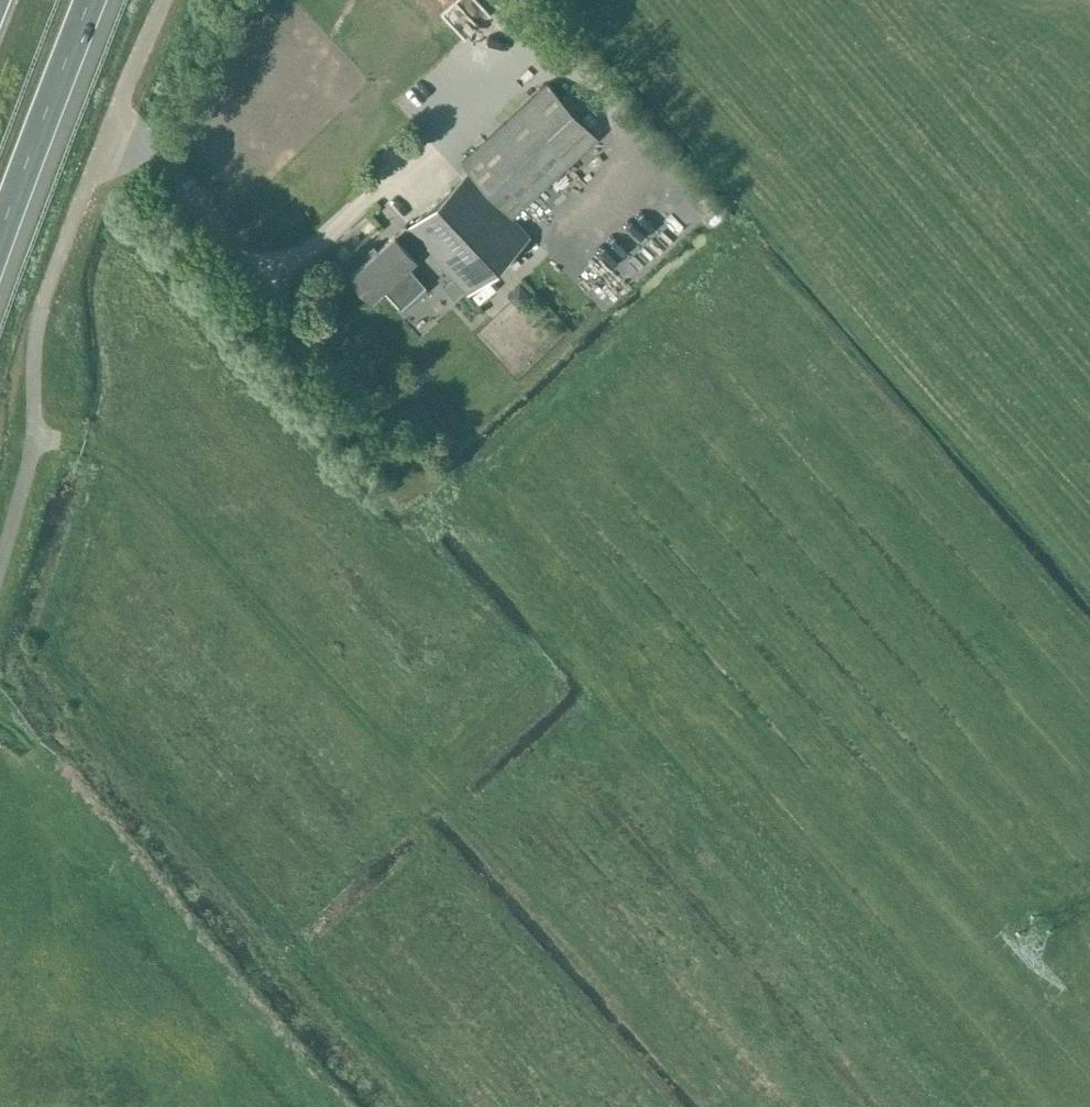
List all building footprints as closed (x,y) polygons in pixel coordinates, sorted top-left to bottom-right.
[(409,226),(406,224),(351,275),(372,297),(383,287),(402,307),(426,284),(408,264),(427,247),(468,292),(530,235),(512,216),(599,136),(548,81),(462,161),(470,170),(409,226)] [(520,283),(507,295),(519,307),(531,296),(520,283)]
